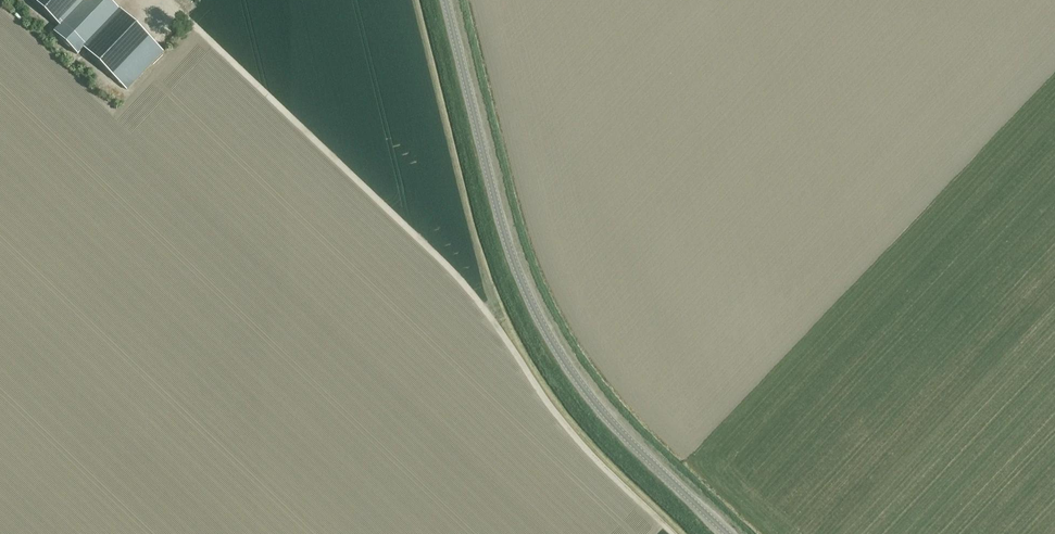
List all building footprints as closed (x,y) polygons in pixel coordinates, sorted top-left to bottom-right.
[(59,26),(84,0),(32,0),(59,26)] [(52,32),(76,54),(82,48),(118,10),(108,0),(84,0),(59,26),(52,32)] [(118,10),(82,48),(114,78),(126,90),(163,53),(150,41),(118,10)] [(224,32),(219,39),(226,44),(231,37),(224,32)]
